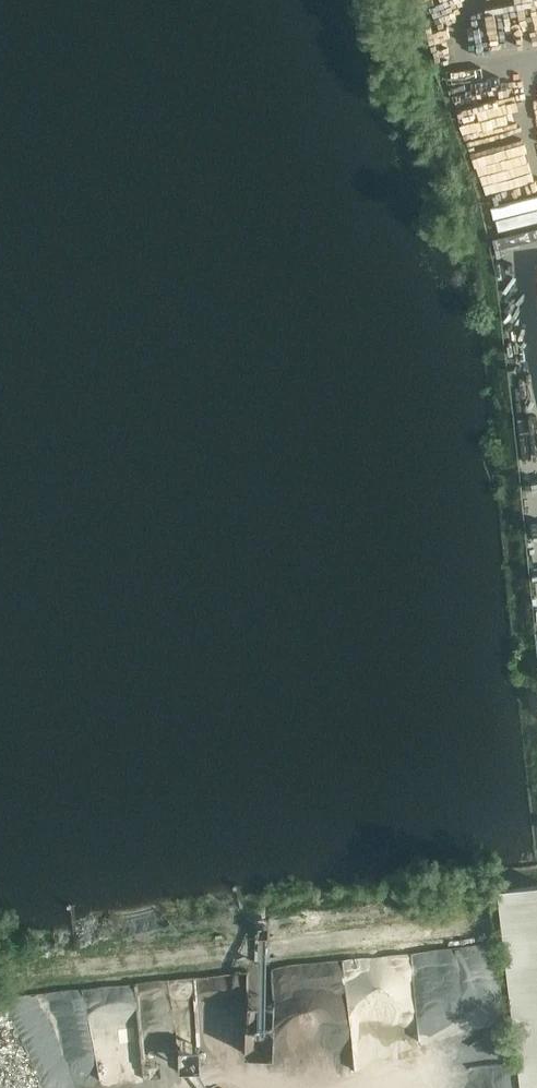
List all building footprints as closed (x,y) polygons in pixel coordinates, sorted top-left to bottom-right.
[(498,889),(521,1087),(536,1087),(536,884),(498,889)] [(352,977),(356,1061),(421,1057),(417,981),(456,979),(456,967),(483,966),(485,1000),(483,1000),(484,1005),(494,1005),(491,947),(343,955),(344,978),(352,977)] [(283,969),(189,972),(192,1063),(204,1063),(203,1041),(234,1039),(234,1049),(286,1048),(283,969)]
